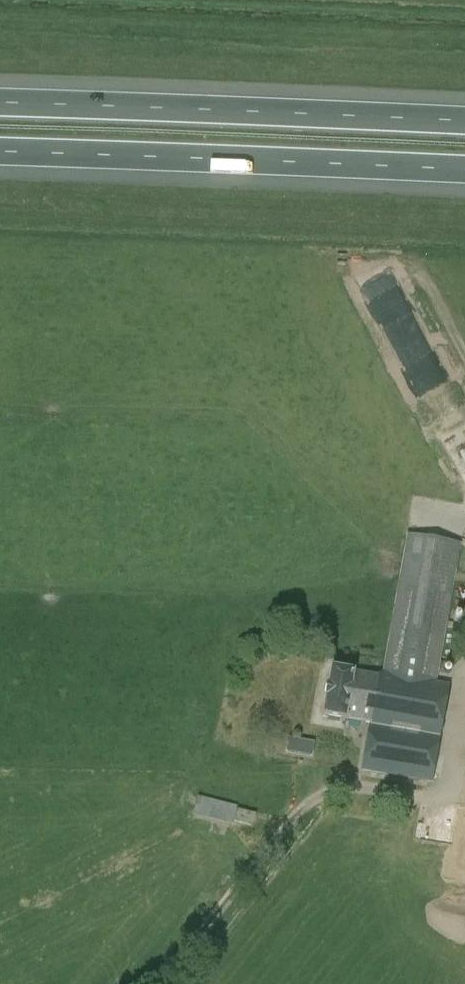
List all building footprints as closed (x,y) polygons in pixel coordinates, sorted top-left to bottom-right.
[(397,588),(381,678),(332,670),(323,716),(371,725),(362,771),(431,783),(448,690),(436,688),(452,597),(460,544),(406,535),(397,588)] [(285,739),(284,754),(311,755),(312,740),(285,739)] [(236,806),(198,796),(193,817),(231,827),(236,806)] [(457,804),(453,830),(464,832),(464,806),(457,804)]
